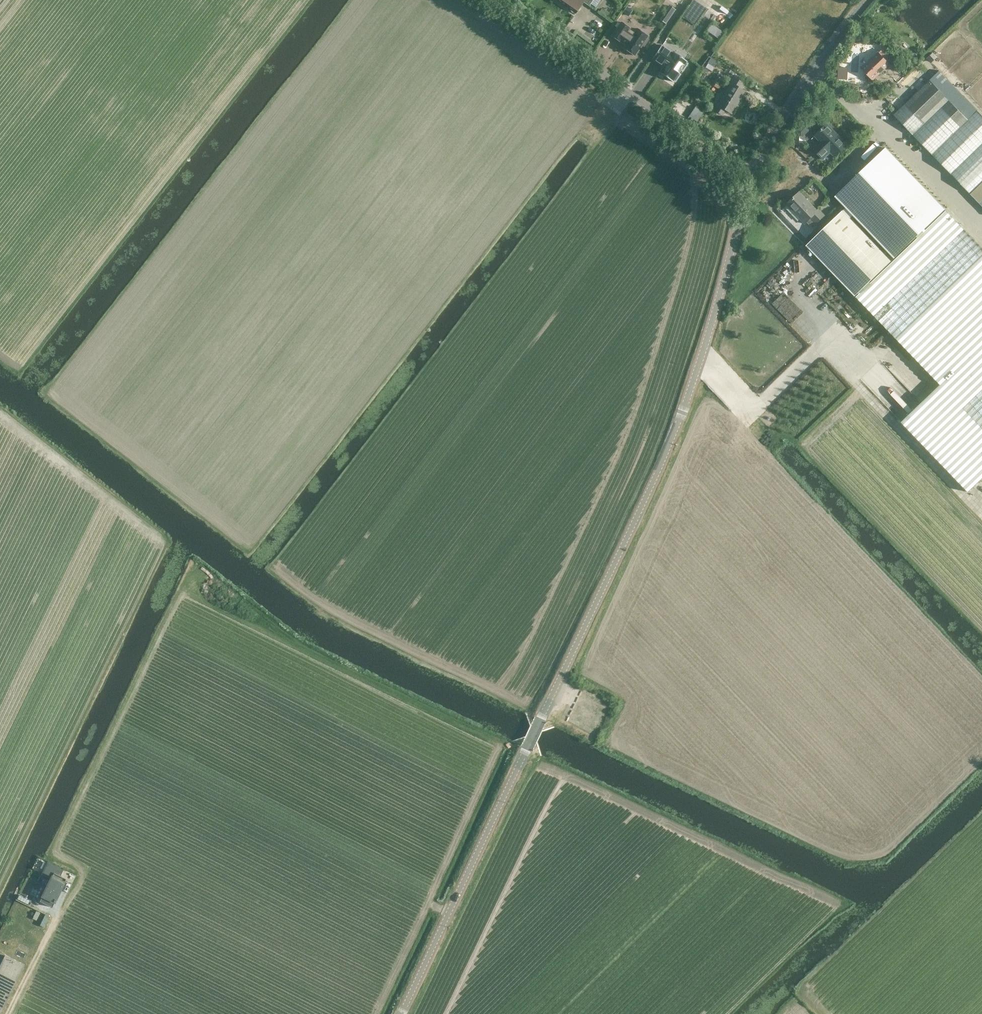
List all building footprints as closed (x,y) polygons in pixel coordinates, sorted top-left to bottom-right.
[(577,11),(583,2),(589,6),(593,0),(560,0),(577,11)] [(731,25),(749,0),(697,0),(731,25)] [(660,18),(667,22),(675,8),(669,4),(660,18)] [(620,21),(611,35),(619,41),(619,40),(625,44),(622,47),(633,55),(641,44),(643,46),(647,39),(645,37),(647,35),(636,28),(633,31),(628,28),(628,27),(620,21)] [(711,24),(706,31),(719,40),(724,33),(711,24)] [(668,70),(679,78),(694,57),(670,40),(663,51),(675,60),(668,70)] [(889,64),(878,53),(862,68),(873,80),(889,64)] [(839,66),(838,78),(848,78),(848,66),(839,66)] [(744,91),(740,89),(743,83),(717,67),(711,78),(724,86),(721,90),(725,93),(715,111),(721,115),(724,109),(731,113),(744,91)] [(939,71),(894,115),(951,175),(981,145),(981,116),(939,71)] [(696,121),(702,112),(695,107),(689,116),(696,121)] [(812,126),(816,122),(811,117),(807,121),(812,126)] [(814,136),(820,141),(813,148),(823,159),(830,152),(835,157),(848,145),(827,124),(814,136)] [(816,210),(799,192),(786,204),(805,224),(807,222),(812,228),(825,215),(818,208),(816,210)] [(891,261),(842,211),(806,246),(855,296),(891,261)] [(854,297),(905,351),(981,276),(981,251),(944,211),(891,261),(855,296),(854,297)] [(39,901),(52,907),(66,878),(59,874),(62,869),(47,862),(41,874),(50,879),(39,901)] [(9,997),(8,996),(23,966),(4,956),(0,964),(0,1012),(7,998),(8,999),(9,997)]
